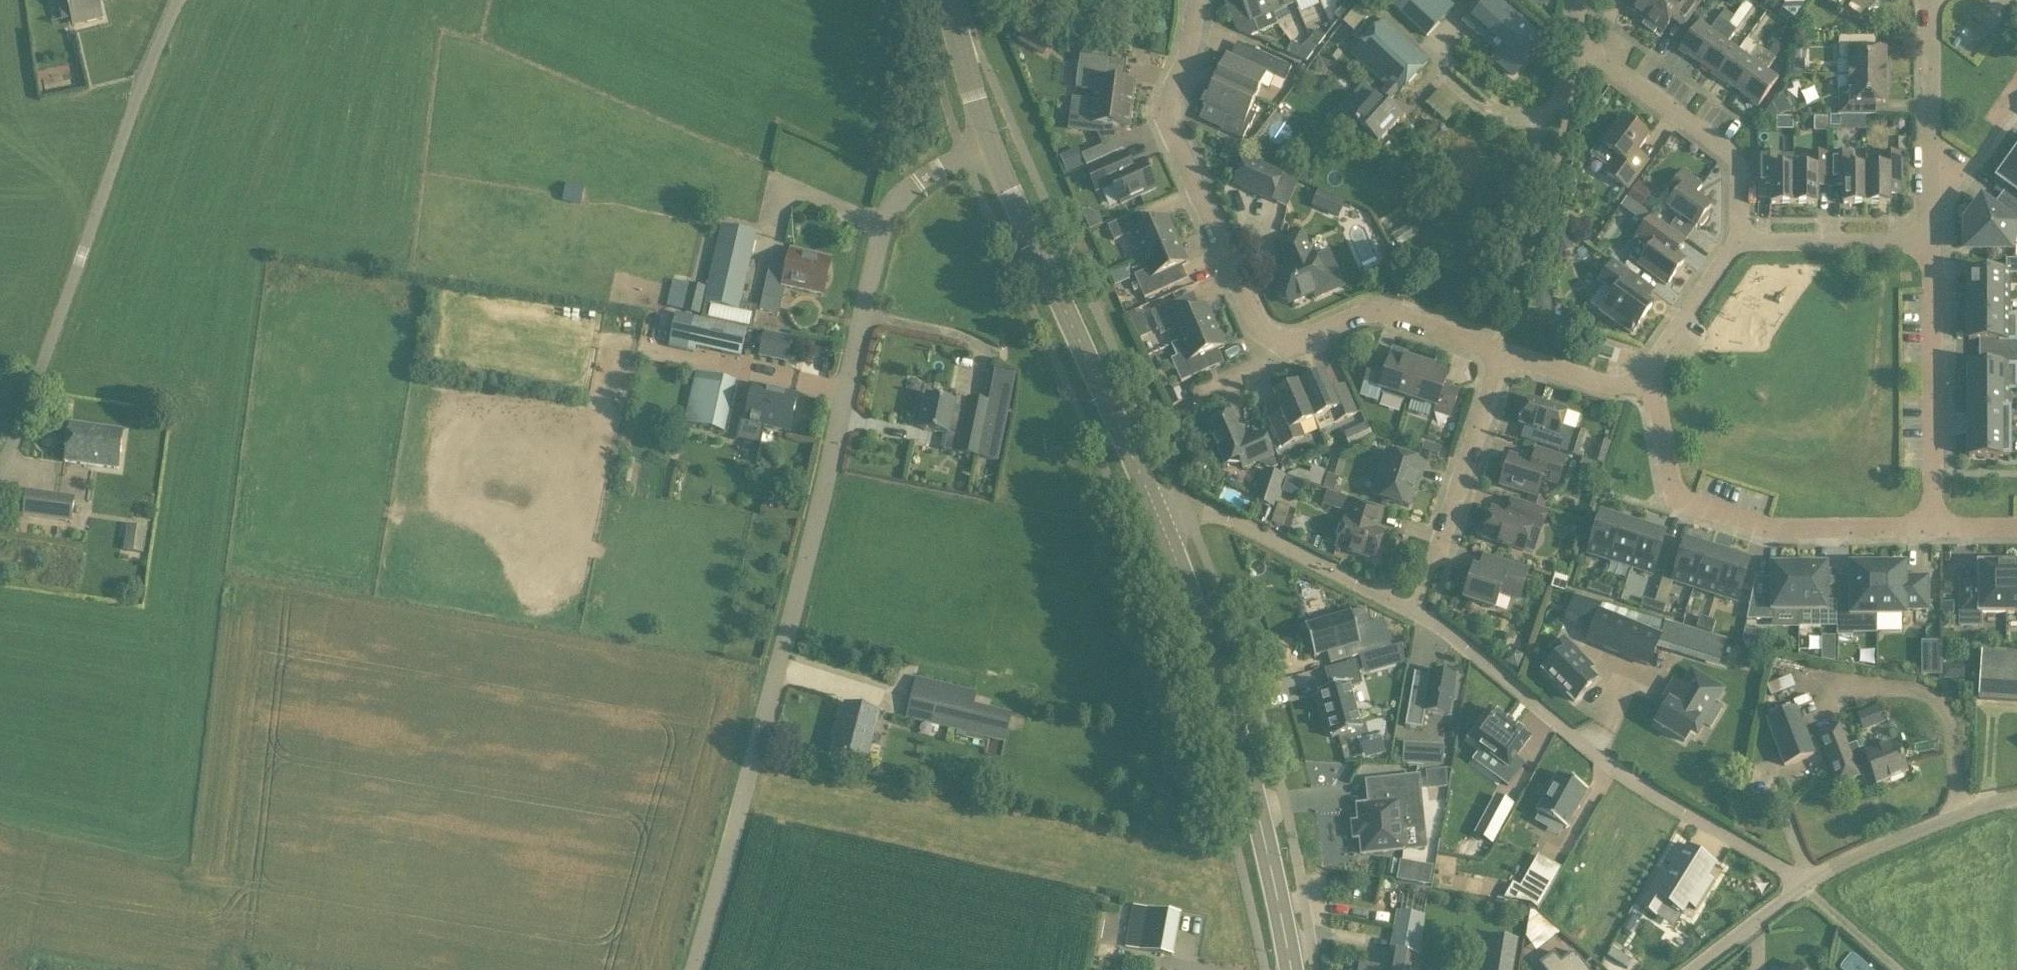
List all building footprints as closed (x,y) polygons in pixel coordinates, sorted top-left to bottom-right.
[(98,0),(67,0),(71,20),(84,17),(86,23),(102,19),(98,0)] [(1273,14),(1267,0),(1240,0),(1226,6),(1237,30),(1252,37),(1278,26),(1273,14)] [(1295,4),(1293,0),(1267,0),(1273,14),(1295,4)] [(1357,7),(1349,0),(1335,16),(1343,23),(1357,7)] [(1389,2),(1426,37),(1453,8),(1446,2),(1448,0),(1391,0),(1389,2)] [(1626,6),(1645,20),(1659,0),(1630,0),(1626,6)] [(1645,20),(1646,21),(1643,26),(1654,34),(1658,29),(1663,33),(1670,23),(1681,31),(1702,2),(1700,0),(1659,0),(1645,20)] [(1871,8),(1878,8),(1878,0),(1851,0),(1868,12),(1871,8)] [(1476,10),(1465,23),(1482,38),(1499,53),(1494,59),(1513,76),(1540,44),(1490,1),(1480,13),(1476,10)] [(1699,23),(1679,50),(1699,64),(1727,25),(1734,16),(1725,10),(1719,19),(1710,31),(1699,23)] [(1385,106),(1396,95),(1429,62),(1386,22),(1352,55),(1387,87),(1376,98),(1363,86),(1340,111),(1377,146),(1401,121),(1385,106)] [(1053,40),(1027,25),(1017,42),(1043,57),(1053,40)] [(1727,25),(1699,64),(1719,78),(1738,51),(1727,43),(1736,31),(1727,25)] [(1310,40),(1318,46),(1325,37),(1316,31),(1310,40)] [(1765,37),(1760,47),(1779,55),(1784,45),(1765,37)] [(1849,61),(1849,77),(1889,77),(1889,63),(1885,63),(1885,51),(1875,51),(1875,37),(1838,37),(1838,61),(1849,61)] [(1291,44),(1286,53),(1306,62),(1312,54),(1291,44)] [(1738,51),(1719,78),(1738,92),(1766,53),(1758,47),(1749,59),(1738,51)] [(1227,55),(1215,81),(1256,99),(1267,75),(1285,83),(1292,68),(1255,51),(1249,65),(1227,55)] [(1766,53),(1738,92),(1758,106),(1778,79),(1767,71),(1775,59),(1766,53)] [(1095,102),(1132,107),(1135,85),(1107,81),(1109,60),(1081,57),(1076,89),(1096,91),(1095,102)] [(1876,116),(1876,103),(1885,103),(1885,90),(1889,90),(1889,77),(1849,77),(1849,93),(1838,93),(1838,116),(1876,116)] [(1254,116),(1250,114),(1256,99),(1215,81),(1204,106),(1227,116),(1221,129),(1244,140),(1254,116)] [(1129,129),(1132,107),(1095,102),(1072,99),(1068,131),(1100,135),(1102,125),(1129,129)] [(1648,164),(1636,154),(1647,139),(1622,120),(1602,147),(1615,156),(1602,174),(1628,192),(1648,164)] [(1107,158),(1102,146),(1081,156),(1078,148),(1059,156),(1067,175),(1107,158)] [(1144,162),(1132,167),(1126,153),(1087,170),(1097,192),(1113,185),(1122,205),(1156,190),(1144,162)] [(1807,169),(1794,169),(1794,205),(1817,205),(1817,188),(1830,188),(1830,154),(1807,154),(1807,169)] [(1866,168),(1854,168),(1854,154),(1830,154),(1830,188),(1843,188),(1843,204),(1866,204),(1866,168)] [(1770,205),(1794,205),(1794,169),(1793,155),(1757,155),(1757,188),(1770,188),(1770,205)] [(1879,155),(1878,168),(1866,168),(1866,204),(1889,204),(1889,198),(1902,197),(1902,155),(1879,155)] [(1232,185),(1271,202),(1283,173),(1244,156),(1232,185)] [(1997,180),(2016,195),(2016,162),(2012,159),(2009,163),(2005,163),(2000,171),(2001,175),(1997,180)] [(1711,207),(1696,196),(1703,187),(1682,171),(1667,192),(1674,197),(1667,208),(1695,229),(1697,226),(1700,228),(1702,227),(1709,218),(1708,216),(1706,214),(1711,207)] [(1628,196),(1645,205),(1653,191),(1636,182),(1628,196)] [(566,185),(563,202),(580,206),(584,189),(566,185)] [(1318,190),(1313,208),(1343,217),(1348,199),(1318,190)] [(1646,221),(1652,212),(1627,197),(1622,206),(1646,221)] [(1967,248),(2015,248),(2016,241),(2016,211),(2010,206),(2008,204),(2008,205),(1999,218),(1990,211),(1982,205),(1967,225),(1967,248)] [(1134,215),(1108,226),(1115,241),(1132,234),(1142,256),(1178,240),(1168,217),(1140,230),(1134,215)] [(1684,261),(1676,255),(1686,241),(1651,216),(1635,239),(1650,250),(1638,266),(1666,286),(1684,261)] [(705,302),(701,319),(753,330),(757,308),(741,304),(757,235),(721,227),(707,289),(704,302),(705,302)] [(1276,273),(1290,305),(1315,294),(1318,300),(1344,288),(1329,255),(1317,261),(1315,256),(1313,257),(1302,233),(1275,244),(1286,269),(1276,273)] [(1148,270),(1135,275),(1145,298),(1171,287),(1164,273),(1188,262),(1178,240),(1142,256),(1148,270)] [(779,316),(785,287),(822,296),(830,261),(791,252),(788,265),(770,261),(759,312),(779,316)] [(1968,289),(2008,289),(2008,276),(2016,276),(2016,261),(2005,261),(2005,273),(1968,273),(1968,289)] [(1612,262),(1597,283),(1602,287),(1614,295),(1601,313),(1631,334),(1651,307),(1646,303),(1645,302),(1653,291),(1640,282),(1612,262)] [(699,316),(705,288),(690,285),(689,285),(688,286),(683,309),(683,312),(699,316)] [(1968,310),(1968,317),(2008,317),(2008,289),(1968,289),(1968,310)] [(1957,315),(1967,315),(1967,294),(1958,294),(1957,315)] [(1174,330),(1179,342),(1216,326),(1207,305),(1183,316),(1177,301),(1151,312),(1161,336),(1174,330)] [(747,330),(675,316),(668,348),(695,354),(696,349),(741,359),(747,330)] [(1968,341),(1978,341),(1998,341),(1998,354),(2016,354),(2016,332),(2015,332),(2015,318),(2008,318),(2008,317),(1968,317),(1968,341)] [(1179,342),(1171,345),(1176,357),(1172,359),(1182,382),(1207,371),(1201,356),(1222,347),(1225,346),(1216,326),(1179,342)] [(758,357),(787,364),(792,339),(764,333),(758,357)] [(1405,398),(1409,399),(1420,365),(1406,360),(1408,354),(1391,349),(1389,355),(1391,355),(1387,367),(1374,363),(1365,389),(1380,394),(1381,390),(1383,391),(1382,396),(1403,403),(1405,398)] [(2009,391),(2009,390),(2016,390),(2016,367),(2016,354),(1998,354),(1998,367),(1968,367),(1968,391),(2009,391)] [(1448,374),(1420,365),(1409,399),(1436,408),(1435,412),(1451,417),(1459,392),(1444,387),(1448,374)] [(696,372),(687,412),(685,423),(724,432),(736,381),(696,372)] [(958,454),(993,461),(999,428),(1005,429),(1015,377),(992,372),(985,404),(968,400),(958,454)] [(1304,382),(1299,384),(1314,420),(1330,413),(1335,424),(1357,414),(1346,390),(1344,386),(1331,392),(1323,374),(1318,376),(1313,374),(1306,378),(1304,382)] [(1283,413),(1270,419),(1272,423),(1282,447),(1304,438),(1299,427),(1314,420),(1299,384),(1275,395),(1283,413)] [(760,448),(765,427),(790,432),(797,397),(754,389),(747,420),(740,419),(735,442),(760,448)] [(2009,391),(1968,391),(1968,413),(2009,413),(2009,391)] [(955,404),(926,398),(920,430),(949,436),(955,404)] [(1520,424),(1547,433),(1542,446),(1577,457),(1584,434),(1561,426),(1566,412),(1528,400),(1520,424)] [(2009,413),(1968,413),(1968,435),(2009,435),(2009,413)] [(1244,469),(1258,463),(1259,465),(1274,469),(1277,467),(1273,456),(1263,432),(1244,440),(1233,414),(1207,425),(1225,465),(1239,459),(1244,469)] [(70,425),(65,462),(118,470),(123,432),(70,425)] [(2009,435),(1968,435),(1968,457),(2009,457),(2009,435)] [(1610,445),(1602,442),(1594,464),(1603,466),(1610,445)] [(1501,485),(1529,494),(1525,505),(1543,511),(1546,500),(1537,497),(1542,479),(1558,484),(1565,460),(1537,451),(1532,464),(1510,457),(1509,460),(1506,459),(1503,461),(1501,467),(1502,470),(1505,471),(1501,485)] [(1420,481),(1425,465),(1387,452),(1373,496),(1409,508),(1418,480),(1420,481)] [(1336,492),(1343,461),(1333,458),(1326,490),(1336,492)] [(1253,501),(1276,509),(1281,493),(1281,492),(1286,479),(1286,477),(1264,470),(1253,501)] [(1287,474),(1287,477),(1307,483),(1310,473),(1309,473),(1299,470),(1287,474)] [(1281,492),(1281,493),(1298,498),(1303,484),(1286,479),(1281,492)] [(27,492),(24,516),(71,523),(75,499),(27,492)] [(1547,512),(1543,511),(1525,505),(1511,500),(1507,515),(1492,510),(1483,538),(1523,551),(1531,527),(1541,530),(1547,512)] [(1345,520),(1336,548),(1375,560),(1384,533),(1377,530),(1383,511),(1354,501),(1349,514),(1347,521),(1345,520)] [(1587,554),(1609,561),(1622,523),(1600,515),(1587,554)] [(1642,529),(1622,523),(1609,561),(1629,567),(1642,529)] [(1642,529),(1629,567),(1652,575),(1664,536),(1642,529)] [(126,539),(124,552),(143,555),(145,542),(126,539)] [(1672,581),(1693,588),(1706,550),(1684,543),(1672,581)] [(1726,557),(1706,550),(1693,588),(1714,595),(1726,557)] [(1726,557),(1714,595),(1736,602),(1749,564),(1726,557)] [(2005,613),(2005,560),(1991,561),(1991,566),(1978,566),(1978,583),(1975,587),(1961,587),(1961,584),(1960,584),(1961,627),(1981,626),(1981,614),(2005,613)] [(2005,560),(2005,613),(2016,613),(2016,560),(2005,560)] [(1798,612),(1798,566),(1793,567),(1793,563),(1777,562),(1777,567),(1771,567),(1771,581),(1765,581),(1765,584),(1754,584),(1746,620),(1772,620),(1772,612),(1798,612)] [(1503,563),(1499,577),(1473,569),(1464,598),(1495,608),(1500,593),(1519,599),(1528,572),(1503,563)] [(1836,622),(1838,598),(1838,592),(1825,592),(1825,567),(1819,567),(1819,563),(1803,563),(1803,566),(1798,566),(1798,612),(1813,612),(1813,622),(1836,622)] [(1838,598),(1836,622),(1836,636),(1851,636),(1851,617),(1877,617),(1877,566),(1849,566),(1850,598),(1838,598)] [(1877,566),(1877,617),(1904,617),(1904,611),(1927,611),(1927,578),(1904,578),(1904,566),(1877,566)] [(1598,595),(1601,587),(1589,584),(1587,592),(1598,595)] [(1612,591),(1601,587),(1598,595),(1610,599),(1612,591)] [(1652,611),(1654,603),(1643,600),(1641,607),(1652,611)] [(1666,607),(1654,603),(1652,611),(1663,615),(1666,607)] [(1598,610),(1585,642),(1650,668),(1662,636),(1598,610)] [(1351,614),(1305,627),(1314,658),(1360,645),(1351,614)] [(1704,631),(1708,621),(1700,618),(1696,629),(1704,631)] [(1716,623),(1708,621),(1704,631),(1712,634),(1716,623)] [(1678,627),(1670,653),(1687,658),(1719,667),(1726,641),(1694,632),(1681,628),(1678,627)] [(1557,660),(1544,673),(1574,703),(1596,681),(1589,674),(1595,667),(1564,638),(1550,653),(1557,660)] [(1923,641),(1923,674),(1942,675),(1942,641),(1923,641)] [(1981,652),(1979,687),(2016,690),(2016,655),(1981,652)] [(1319,693),(1319,694),(1320,694),(1332,738),(1331,738),(1332,739),(1361,731),(1361,730),(1360,730),(1349,688),(1360,685),(1355,664),(1326,672),(1330,690),(1319,693)] [(1943,679),(1966,679),(1966,667),(1943,667),(1943,679)] [(1414,674),(1405,727),(1423,730),(1425,714),(1451,718),(1454,703),(1457,703),(1460,687),(1457,686),(1459,677),(1429,671),(1428,676),(1414,674)] [(1669,705),(1657,726),(1684,742),(1690,733),(1697,722),(1702,725),(1703,724),(1711,728),(1724,708),(1716,703),(1723,691),(1690,671),(1682,685),(1670,705),(1669,705)] [(974,706),(976,694),(916,680),(906,719),(1005,743),(1012,715),(974,706)] [(834,754),(867,763),(879,715),(845,705),(839,727),(842,728),(834,754)] [(1864,729),(1886,721),(1880,705),(1858,713),(1864,729)] [(1783,767),(1814,755),(1797,709),(1765,721),(1783,767)] [(1490,711),(1468,741),(1481,750),(1502,765),(1493,777),(1507,787),(1523,766),(1515,759),(1529,740),(1490,711)] [(1893,745),(1866,755),(1864,748),(1859,750),(1856,744),(1848,747),(1839,725),(1816,734),(1837,787),(1859,778),(1857,771),(1867,767),(1875,787),(1905,775),(1893,745)] [(1405,742),(1404,763),(1445,765),(1445,744),(1405,742)] [(1448,769),(1427,770),(1428,789),(1449,788),(1448,769)] [(1565,829),(1587,791),(1558,775),(1537,813),(1565,829)] [(1403,852),(1401,831),(1419,829),(1418,815),(1422,814),(1418,779),(1368,784),(1370,807),(1358,808),(1363,856),(1403,852)] [(1495,794),(1474,833),(1493,844),(1514,805),(1495,794)] [(1659,874),(1638,907),(1655,917),(1664,904),(1682,916),(1688,906),(1695,911),(1712,883),(1706,879),(1714,866),(1697,856),(1698,855),(1686,847),(1683,852),(1676,847),(1666,863),(1673,868),(1666,878),(1659,874)] [(1399,881),(1428,886),(1431,870),(1401,865),(1399,881)] [(1511,885),(1502,901),(1529,906),(1536,912),(1542,902),(1549,890),(1527,878),(1520,890),(1511,885)] [(1174,957),(1182,915),(1132,906),(1124,948),(1174,957)] [(1530,911),(1528,924),(1545,946),(1560,935),(1533,912),(1530,911)] [(1418,956),(1424,918),(1396,913),(1389,951),(1396,952),(1392,969),(1359,964),(1358,969),(1415,969),(1418,956)] [(1485,969),(1512,969),(1517,941),(1491,937),(1485,969)] [(1578,962),(1572,954),(1560,963),(1554,954),(1539,965),(1543,969),(1587,969),(1580,960),(1578,962)]
